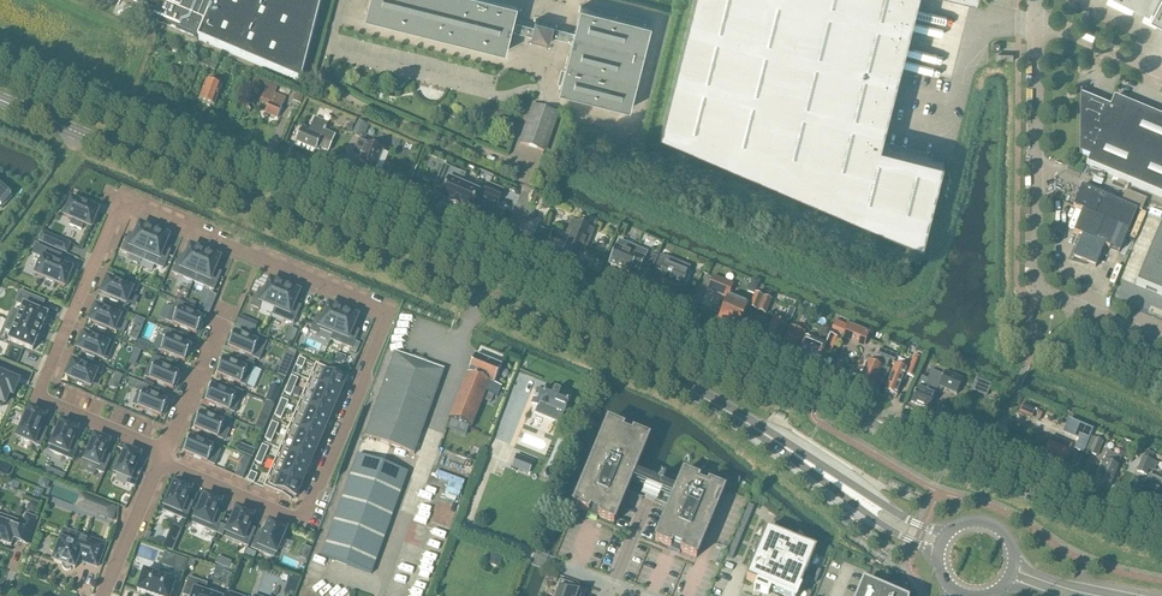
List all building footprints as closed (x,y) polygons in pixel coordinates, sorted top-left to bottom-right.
[(158,10),(153,21),(162,24),(161,26),(197,41),(197,40),(301,83),(321,0),(135,0),(158,10)] [(506,51),(511,30),(531,35),(531,37),(549,42),(551,35),(572,40),(559,90),(630,107),(651,23),(580,5),(574,31),(553,26),(554,24),(535,19),(534,25),(517,21),(515,26),(512,25),(517,3),(504,0),(368,0),(365,15),(506,51)] [(660,130),(922,242),(943,159),(880,143),(916,0),(693,0),(660,130)] [(1153,13),(1161,18),(1161,0),(1127,0),(1153,13)] [(196,55),(193,61),(215,71),(218,64),(196,55)] [(255,75),(252,84),(260,87),(264,79),(263,78),(263,79),(255,75)] [(209,83),(206,82),(199,101),(206,104),(207,106),(209,107),(211,106),(214,107),(221,88),(219,87),(221,82),(211,78),(209,83)] [(265,90),(260,101),(269,105),(265,114),(264,116),(268,118),(269,116),(277,119),(286,98),(275,93),(275,94),(265,90)] [(296,93),(293,102),(301,105),(304,96),(296,93)] [(1079,157),(1080,157),(1080,156),(1088,159),(1086,165),(1161,197),(1161,119),(1114,99),(1109,109),(1098,104),(1093,102),(1081,97),(1081,93),(1080,93),(1079,157)] [(544,150),(557,114),(534,106),(522,142),(544,150)] [(302,127),(297,139),(295,143),(316,152),(318,147),(328,152),(335,136),(325,132),(327,129),(326,129),(328,124),(315,118),(308,133),(306,132),(307,129),(302,127)] [(383,151),(361,142),(355,155),(361,157),(359,163),(367,167),(368,170),(372,169),(375,170),(383,151)] [(541,163),(535,179),(544,182),(550,166),(541,163)] [(443,165),(439,174),(440,175),(448,178),(462,184),(466,174),(443,165)] [(391,182),(389,187),(402,192),(404,193),(409,179),(407,178),(398,174),(396,177),(395,177),(393,176),(391,182)] [(443,190),(439,199),(449,203),(448,205),(460,210),(461,209),(471,213),(480,192),(462,184),(448,178),(443,190)] [(487,183),(481,197),(498,204),(504,190),(487,183)] [(0,207),(10,195),(0,186),(0,207)] [(1104,247),(1119,253),(1137,210),(1103,196),(1082,187),(1074,207),(1082,211),(1073,233),(1082,236),(1072,259),(1095,268),(1104,247)] [(71,200),(64,217),(72,220),(69,226),(81,231),(84,225),(91,228),(92,225),(93,225),(98,215),(97,214),(98,211),(71,200)] [(1135,285),(1161,296),(1161,222),(1135,285)] [(539,224),(535,234),(549,240),(553,231),(539,224)] [(127,238),(121,252),(142,261),(154,231),(152,231),(153,229),(142,225),(142,226),(140,225),(133,241),(127,238)] [(568,243),(563,254),(576,259),(581,248),(585,250),(593,232),(576,225),(572,234),(567,232),(564,241),(568,243)] [(154,231),(142,261),(163,269),(168,256),(162,253),(169,237),(167,237),(167,235),(157,231),(156,232),(154,231)] [(43,233),(39,242),(66,254),(70,244),(43,233)] [(602,237),(599,244),(605,246),(608,240),(602,237)] [(673,245),(665,242),(654,269),(661,271),(658,279),(681,288),(688,272),(678,268),(680,265),(675,263),(674,266),(666,262),(673,245)] [(36,245),(32,255),(40,258),(34,274),(65,287),(66,284),(67,285),(72,274),(70,274),(72,271),(54,263),(58,255),(36,245)] [(615,248),(608,265),(609,265),(617,268),(622,270),(629,273),(629,274),(630,274),(631,271),(638,274),(639,274),(640,272),(642,266),(645,259),(648,253),(639,249),(637,255),(616,247),(617,246),(616,246),(615,248)] [(178,260),(172,273),(193,282),(205,253),(203,252),(204,251),(193,247),(193,248),(191,247),(184,263),(178,260)] [(205,253),(193,282),(214,291),(219,278),(213,275),(220,259),(218,258),(218,257),(208,253),(207,254),(205,253)] [(651,254),(647,263),(654,266),(658,257),(651,254)] [(713,277),(707,291),(727,299),(718,321),(737,330),(747,305),(728,297),(733,285),(713,277)] [(752,278),(747,292),(754,294),(759,281),(752,278)] [(106,281),(101,292),(102,292),(102,294),(111,298),(110,300),(118,304),(119,301),(126,304),(132,291),(136,293),(139,285),(126,280),(124,286),(108,280),(107,282),(106,281)] [(257,294),(251,307),(259,310),(262,303),(275,309),(285,287),(283,286),(283,285),(273,280),(272,281),(270,281),(264,296),(257,294)] [(275,309),(272,316),(293,325),(299,311),(292,309),(299,293),(297,292),(298,291),(287,286),(287,288),(285,287),(275,309)] [(9,320),(5,330),(12,333),(9,340),(9,341),(10,341),(31,350),(33,351),(33,350),(38,337),(42,329),(41,329),(47,317),(48,315),(46,315),(40,312),(44,302),(21,292),(16,303),(23,306),(16,323),(9,320)] [(750,307),(758,311),(765,314),(771,300),(764,298),(755,294),(750,307)] [(172,307),(166,321),(197,334),(198,332),(199,333),(203,323),(202,322),(203,320),(187,313),(190,307),(177,301),(174,308),(172,307)] [(315,318),(310,332),(317,335),(319,330),(332,336),(333,336),(343,312),(341,311),(342,309),(331,305),(331,306),(329,305),(322,321),(315,318)] [(94,309),(89,319),(91,320),(90,322),(99,326),(98,328),(106,331),(107,329),(116,333),(122,319),(125,320),(128,313),(115,307),(112,314),(96,307),(95,309),(94,309)] [(332,336),(330,340),(351,349),(350,352),(356,354),(360,345),(355,342),(357,336),(356,336),(351,333),(353,328),(357,318),(355,317),(356,316),(346,311),(345,312),(343,312),(333,336),(332,336)] [(777,347),(788,321),(776,315),(773,322),(773,321),(764,341),(777,347)] [(136,317),(132,324),(134,325),(135,325),(142,328),(145,321),(136,317)] [(239,318),(236,325),(243,328),(245,321),(239,318)] [(830,355),(838,336),(836,335),(835,336),(830,334),(826,344),(803,334),(804,331),(790,325),(782,345),(797,351),(798,349),(800,351),(798,356),(817,364),(823,352),(830,355)] [(290,328),(287,334),(295,338),(298,331),(290,328)] [(164,337),(158,351),(185,362),(186,360),(187,361),(191,350),(190,350),(191,348),(175,341),(178,334),(165,329),(162,336),(164,337)] [(232,335),(228,345),(229,346),(228,348),(259,361),(268,340),(253,334),(250,340),(234,333),(233,335),(232,335)] [(849,333),(847,339),(856,343),(858,337),(849,333)] [(82,337),(78,347),(79,347),(78,349),(87,353),(86,355),(94,359),(95,357),(107,362),(116,341),(103,335),(100,342),(84,335),(83,337),(82,337)] [(138,341),(135,349),(141,351),(142,352),(145,344),(138,341)] [(288,348),(285,355),(294,359),(297,352),(288,348)] [(885,384),(888,377),(890,371),(885,369),(889,361),(894,363),(897,356),(880,349),(877,356),(880,357),(876,366),(868,362),(860,381),(874,387),(877,380),(885,384)] [(347,357),(338,353),(334,362),(343,366),(347,357)] [(467,374),(449,419),(472,429),(483,400),(487,393),(494,396),(497,397),(501,387),(494,384),(501,366),(475,355),(468,374),(467,374)] [(393,356),(364,437),(414,455),(443,374),(393,356)] [(153,357),(144,378),(173,390),(174,388),(175,388),(180,378),(178,377),(179,375),(164,369),(166,362),(153,357)] [(221,362),(216,372),(218,373),(217,375),(241,385),(246,387),(246,386),(252,373),(254,368),(255,366),(241,360),(239,367),(233,365),(223,360),(222,362),(221,362)] [(896,396),(903,380),(905,381),(907,377),(913,379),(920,364),(913,361),(909,368),(902,365),(900,370),(894,367),(891,373),(883,391),(896,396)] [(70,364),(66,375),(67,375),(66,377),(91,387),(96,374),(101,376),(104,368),(91,363),(88,369),(72,363),(72,365),(70,364)] [(316,365),(263,488),(291,499),(291,498),(292,496),(296,498),(345,381),(341,380),(342,377),(343,378),(343,377),(316,365)] [(277,374),(286,378),(288,371),(280,368),(277,374)] [(4,404),(9,394),(12,395),(18,382),(6,377),(8,372),(0,369),(0,402),(4,404)] [(928,410),(936,391),(938,392),(939,392),(940,392),(941,391),(942,390),(943,389),(957,395),(963,380),(944,372),(943,375),(932,370),(928,380),(922,377),(917,389),(916,388),(910,403),(928,410)] [(115,373),(112,381),(119,384),(122,376),(115,373)] [(975,380),(971,391),(986,397),(990,387),(991,385),(976,378),(975,380)] [(145,381),(143,385),(152,389),(154,385),(145,381)] [(141,384),(133,405),(161,417),(162,415),(164,416),(168,406),(167,405),(168,403),(152,396),(155,390),(152,389),(143,385),(141,384)] [(209,389),(205,399),(206,400),(205,402),(234,414),(243,393),(230,387),(227,394),(211,387),(211,389),(209,389)] [(538,389),(531,404),(537,406),(534,413),(560,424),(563,415),(564,413),(568,414),(569,411),(567,407),(572,395),(560,390),(559,392),(546,387),(544,391),(538,389)] [(487,393),(483,400),(491,403),(494,396),(487,393)] [(269,394),(266,401),(275,404),(277,398),(269,394)] [(263,412),(262,414),(265,415),(269,417),(274,406),(267,403),(263,412)] [(1022,405),(1018,413),(1025,416),(1028,408),(1022,405)] [(29,409),(17,438),(40,448),(46,434),(39,432),(46,416),(43,415),(43,413),(33,409),(32,410),(29,409)] [(198,416),(194,426),(195,426),(194,428),(223,441),(232,420),(219,414),(216,421),(200,414),(199,416),(198,416)] [(61,422),(49,451),(72,461),(77,448),(71,445),(77,429),(75,428),(75,427),(65,422),(64,424),(61,422)] [(608,422),(572,507),(574,507),(588,513),(587,516),(597,520),(598,517),(613,524),(631,481),(673,498),(655,541),(670,548),(669,550),(679,554),(680,552),(696,558),(724,490),(709,483),(709,481),(709,480),(708,478),(707,477),(705,476),(703,476),(701,477),(700,478),(699,479),(683,473),(676,491),(663,485),(665,479),(660,477),(658,483),(634,474),(649,439),(608,422)] [(1072,422),(1067,433),(1078,438),(1074,449),(1083,453),(1092,430),(1085,427),(1072,422)] [(87,454),(84,461),(85,461),(98,467),(96,471),(103,474),(109,461),(102,459),(109,443),(107,442),(108,441),(97,436),(97,437),(95,437),(91,446),(89,445),(85,453),(87,454)] [(1048,444),(1048,443),(1042,457),(1063,466),(1072,445),(1051,436),(1048,444)] [(1085,452),(1089,454),(1096,457),(1102,443),(1090,438),(1085,452)] [(188,440),(183,450),(184,451),(184,453),(214,466),(221,452),(190,439),(189,441),(188,440)] [(248,448),(245,456),(252,458),(255,451),(248,448)] [(126,450),(116,474),(129,480),(127,485),(134,488),(140,475),(133,472),(140,456),(138,455),(139,454),(128,449),(128,451),(126,450)] [(1146,450),(1143,457),(1151,461),(1154,454),(1146,450)] [(1121,458),(1120,457),(1108,452),(1100,470),(1101,471),(1097,481),(1110,486),(1118,467),(1117,467),(1121,458)] [(24,458),(13,453),(9,461),(21,466),(24,458)] [(512,467),(529,474),(534,462),(517,455),(512,467)] [(244,456),(241,462),(249,466),(251,460),(251,459),(244,456)] [(358,456),(322,556),(371,573),(407,473),(358,456)] [(1143,457),(1137,471),(1146,475),(1152,461),(1151,461),(1143,457)] [(7,476),(11,465),(0,461),(0,473),(7,476)] [(58,473),(55,480),(61,483),(64,476),(58,473)] [(1139,498),(1159,507),(1161,500),(1161,481),(1148,475),(1146,482),(1139,498)] [(175,482),(163,511),(186,521),(191,508),(185,505),(191,489),(188,488),(189,487),(178,482),(178,484),(175,482)] [(112,523),(118,508),(81,493),(75,508),(112,523)] [(205,495),(192,524),(216,534),(221,521),(215,518),(221,502),(218,501),(219,500),(208,495),(208,496),(205,495)] [(726,558),(732,560),(754,507),(748,504),(726,558)] [(237,509),(225,538),(248,547),(253,534),(247,532),(253,516),(250,514),(251,513),(241,509),(240,510),(237,509)] [(0,544),(0,543),(11,547),(13,540),(27,545),(31,536),(36,519),(26,516),(23,524),(14,521),(0,516),(0,544)] [(256,536),(251,549),(274,559),(278,548),(281,549),(284,541),(282,540),(286,530),(283,528),(284,527),(273,523),(273,524),(270,523),(263,538),(256,536)] [(220,525),(216,534),(223,537),(226,528),(220,525)] [(152,533),(146,531),(142,541),(148,543),(152,533)] [(756,584),(755,587),(754,590),(767,595),(770,589),(786,595),(796,595),(815,552),(803,546),(805,544),(798,539),(795,543),(766,531),(746,580),(756,584)] [(61,540),(53,562),(62,565),(62,567),(63,569),(64,571),(66,571),(69,571),(71,570),(71,568),(74,569),(78,559),(86,562),(86,564),(97,567),(104,546),(78,536),(76,536),(74,543),(61,539),(61,540)] [(167,537),(162,548),(173,552),(177,542),(167,537)] [(303,545),(298,557),(307,560),(312,548),(303,545)] [(184,572),(188,560),(164,552),(160,564),(184,572)] [(491,553),(487,564),(499,568),(503,557),(491,553)] [(219,556),(215,564),(229,569),(232,562),(219,556)] [(191,558),(188,566),(194,568),(196,560),(191,558)] [(227,570),(217,566),(214,575),(223,578),(221,584),(229,587),(233,574),(226,572),(227,570)] [(175,582),(144,572),(137,591),(151,595),(171,595),(175,582)] [(284,593),(291,595),(293,595),(299,580),(290,576),(284,593)] [(183,595),(214,595),(204,593),(207,585),(189,579),(183,595)] [(557,595),(584,595),(586,590),(586,589),(586,590),(560,581),(557,588),(559,589),(557,595)] [(862,584),(857,595),(891,595),(862,584)]
